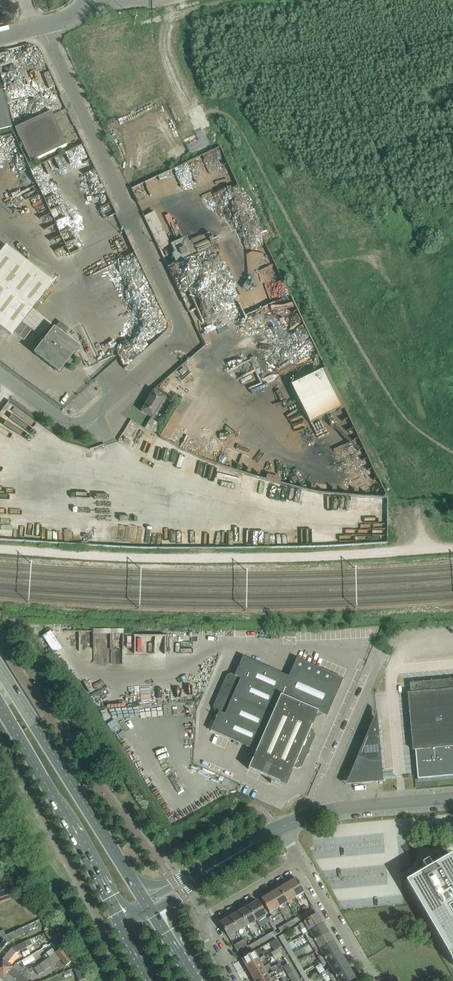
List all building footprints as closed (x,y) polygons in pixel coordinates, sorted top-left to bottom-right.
[(12,127),(2,89),(0,90),(0,130),(12,127)] [(67,146),(54,119),(51,112),(15,129),(31,163),(67,146)] [(169,245),(154,211),(144,216),(159,249),(169,245)] [(189,230),(176,236),(181,246),(193,240),(189,230)] [(5,246),(0,253),(0,327),(11,335),(52,281),(5,246)] [(58,372),(75,351),(77,348),(54,330),(35,354),(58,372)] [(305,343),(295,347),(302,361),(312,357),(305,343)] [(320,369),(291,384),(291,385),(310,423),(339,408),(320,369)] [(153,418),(165,398),(153,390),(149,397),(147,396),(147,397),(148,398),(140,411),(153,418)] [(150,418),(144,427),(159,434),(164,426),(158,423),(150,418)] [(128,445),(131,440),(126,437),(122,441),(128,445)] [(46,624),(55,643),(64,639),(55,619),(46,624)] [(327,716),(334,700),(343,679),(296,658),(289,677),(243,657),(235,675),(231,673),(226,675),(216,700),(213,706),(215,711),(218,712),(210,731),(256,751),(248,769),(285,785),(293,767),(297,769),(301,767),(315,736),(313,731),(310,730),(318,712),(327,716)] [(409,683),(410,692),(407,693),(407,694),(410,694),(410,700),(415,749),(413,749),(413,751),(415,751),(417,775),(418,779),(452,776),(452,679),(409,683)] [(388,710),(377,711),(377,719),(381,761),(382,778),(394,777),(388,710)] [(381,761),(377,719),(377,711),(357,757),(370,762),(381,761)] [(382,778),(381,761),(370,762),(357,757),(352,769),(354,773),(353,773),(349,773),(347,777),(348,778),(345,785),(353,784),(354,785),(356,785),(359,781),(358,780),(359,780),(362,783),(383,782),(382,778)] [(451,855),(405,882),(452,965),(452,857),(451,855)] [(304,892),(296,879),(296,878),(287,884),(295,897),(304,892)] [(14,888),(12,881),(0,885),(0,892),(14,888)] [(295,897),(287,884),(278,889),(286,902),(295,897)] [(286,902),(278,889),(270,894),(278,907),(286,902)] [(10,890),(0,893),(0,903),(13,898),(10,890)] [(278,907),(270,894),(261,899),(269,913),(278,907)] [(265,915),(257,901),(247,907),(256,920),(265,915)] [(256,920),(247,907),(238,912),(247,926),(256,920)] [(306,917),(315,912),(313,908),(304,913),(306,917)] [(247,926),(238,912),(230,917),(238,931),(247,926)] [(298,921),(306,917),(304,913),(296,918),(298,921)] [(322,923),(317,914),(299,924),(302,929),(306,926),(309,931),(322,923)] [(238,931),(230,917),(220,923),(228,937),(238,931)] [(289,926),(298,921),(296,918),(287,923),(289,926)] [(276,934),(289,926),(287,923),(274,931),(276,934)] [(310,943),(328,933),(322,923),(309,931),(305,934),(310,943)] [(7,942),(25,934),(22,927),(2,937),(0,939),(0,951),(7,942)] [(57,940),(51,930),(44,933),(51,943),(57,940)] [(271,937),(276,934),(274,931),(265,936),(267,940),(272,937),(271,937)] [(315,952),(333,942),(328,933),(310,943),(315,952)] [(288,944),(282,935),(282,934),(278,937),(284,946),(288,944)] [(258,945),(267,940),(265,936),(255,941),(258,945)] [(276,939),(273,940),(277,948),(278,948),(281,946),(276,939)] [(61,947),(57,940),(51,943),(56,951),(61,947)] [(250,950),(247,946),(243,940),(234,946),(240,956),(250,950)] [(258,945),(255,941),(247,946),(250,950),(254,948),(253,947),(258,945)] [(27,947),(24,942),(11,948),(0,962),(0,977),(3,979),(12,967),(7,963),(15,953),(27,947)] [(321,961),(338,951),(333,942),(315,952),(321,961)] [(293,953),(288,944),(284,946),(289,955),(293,953)] [(72,960),(61,947),(56,951),(60,959),(65,966),(72,960)] [(246,967),(269,954),(266,950),(262,952),(260,948),(241,959),(241,960),(241,961),(243,965),(244,965),(246,967)] [(283,956),(278,948),(277,948),(275,950),(274,950),(278,958),(283,956)] [(344,960),(338,951),(321,961),(323,965),(327,963),(330,968),(344,960)] [(298,962),(293,953),(289,955),(295,964),(298,962)] [(269,964),(266,960),(271,957),(269,954),(246,967),(247,969),(246,971),(249,976),(264,967),(269,964)] [(349,969),(344,960),(330,968),(326,970),(328,975),(331,980),(349,969)] [(304,971),(298,962),(295,964),(297,969),(300,973),(304,971)] [(25,968),(23,966),(22,968),(16,963),(12,967),(3,979),(5,980),(15,980),(25,968)] [(44,971),(39,964),(34,968),(38,975),(44,971)] [(278,969),(275,965),(271,968),(269,964),(264,967),(249,976),(251,980),(253,980),(257,980),(278,969)] [(292,972),(287,964),(283,966),(288,974),(292,972)] [(77,966),(73,968),(79,980),(87,978),(77,966)] [(277,980),(275,976),(284,971),(281,967),(278,969),(257,980),(275,980),(277,980)] [(32,976),(26,971),(27,969),(25,968),(15,980),(28,980),(32,976)] [(47,976),(55,976),(55,968),(47,969),(47,976)] [(349,969),(331,980),(332,980),(338,980),(350,980),(355,978),(349,969)] [(304,971),(300,973),(305,980),(308,980),(309,980),(304,971)] [(288,974),(292,980),(293,980),(296,979),(292,972),(288,974)]
